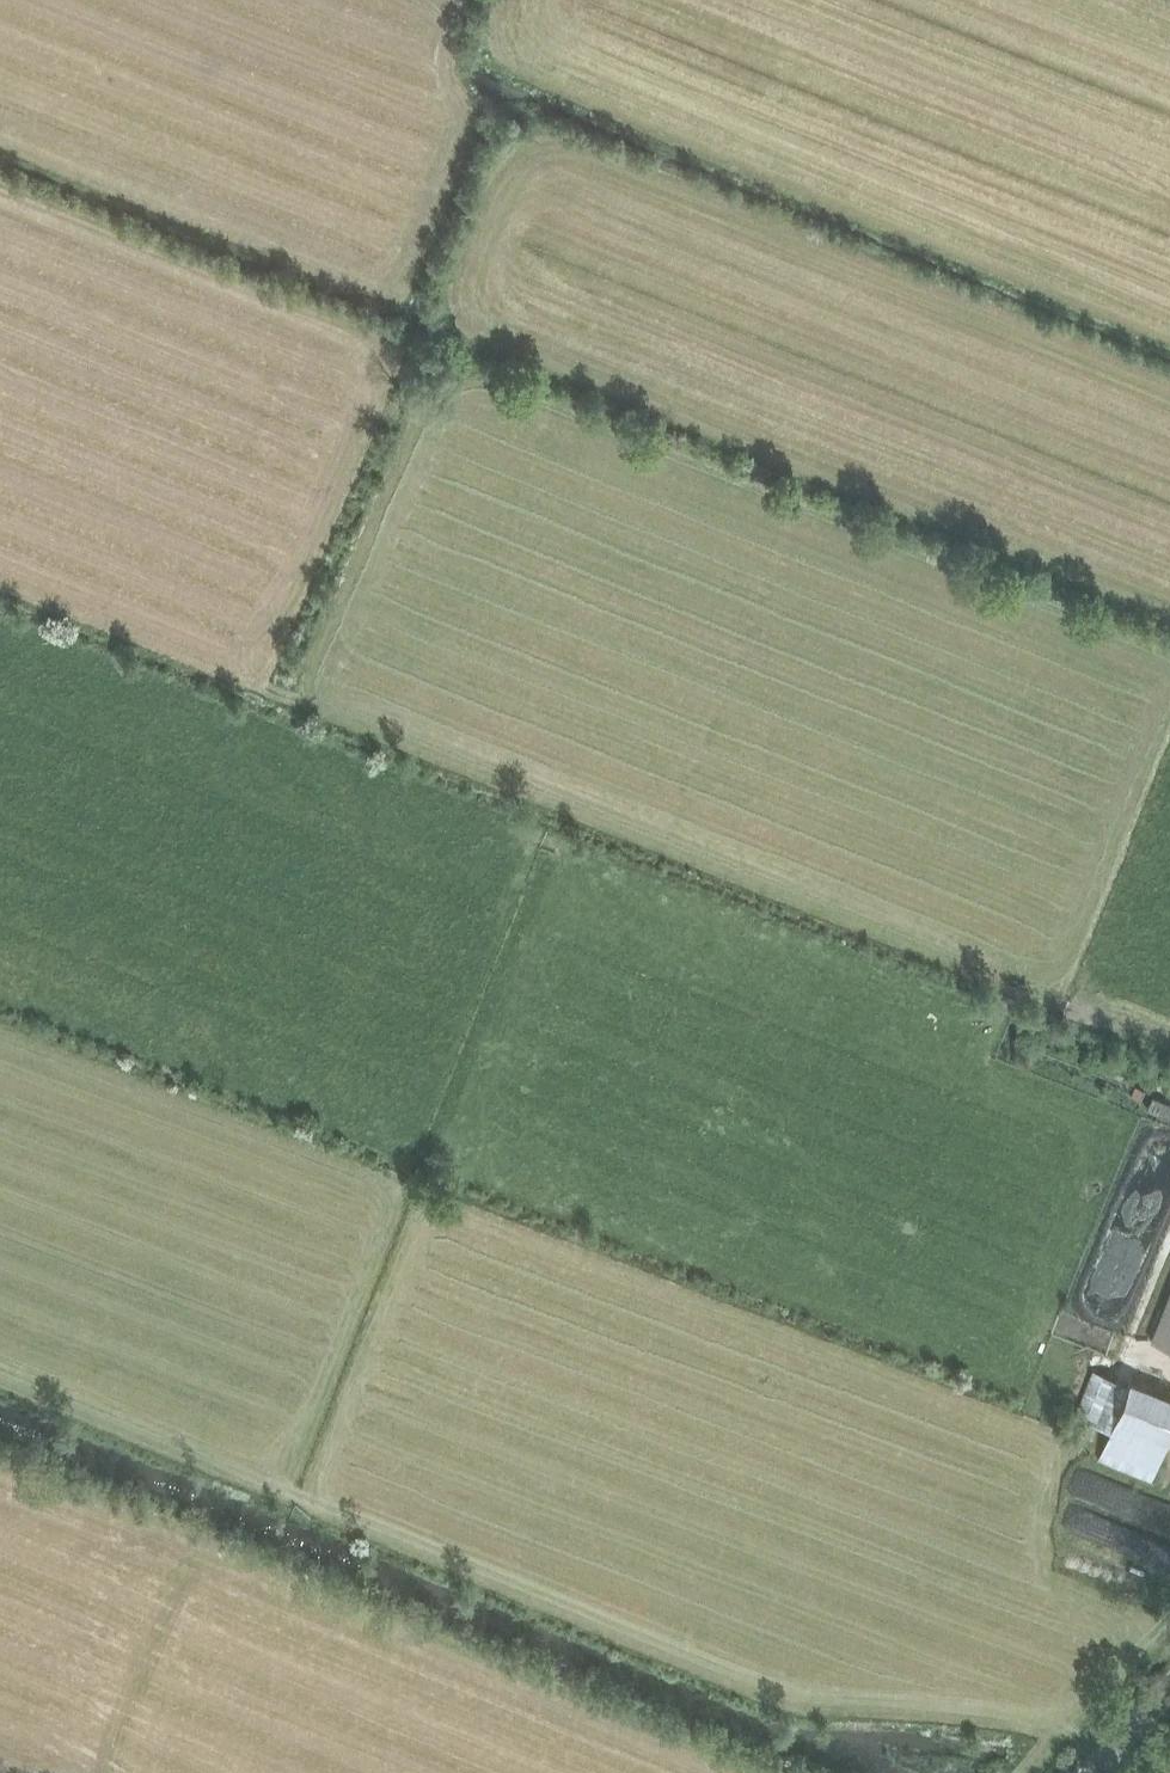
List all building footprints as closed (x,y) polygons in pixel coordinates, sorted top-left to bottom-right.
[(1141,1112),(1169,1124),(1169,1102),(1149,1093),(1141,1112)] [(1149,1339),(1169,1348),(1169,1289),(1149,1339)] [(1169,1400),(1169,1395),(1150,1387),(1148,1387),(1131,1379),(1111,1377),(1096,1371),(1091,1370),(1084,1386),(1081,1414),(1102,1423),(1097,1459),(1139,1476),(1153,1478),(1160,1425),(1169,1400)] [(1078,1508),(1071,1527),(1134,1552),(1142,1532),(1078,1508)]
